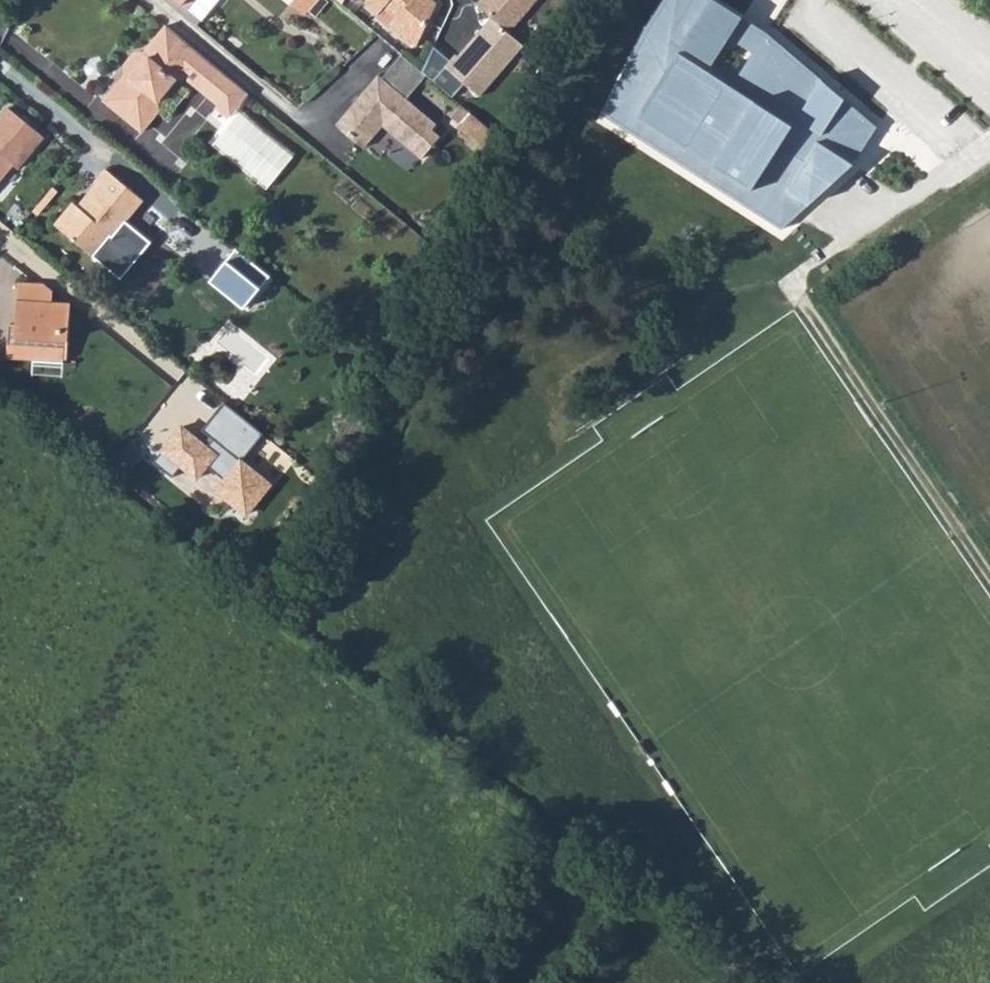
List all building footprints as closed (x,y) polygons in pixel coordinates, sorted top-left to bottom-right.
[(201,12),(210,0),(185,0),(201,12)] [(409,7),(435,25),(445,0),(414,0),(409,7)] [(510,0),(502,0),(477,33),(473,30),(454,56),(474,70),(484,56),(499,67),(535,20),(521,9),(510,0)] [(521,9),(528,0),(510,0),(521,9)] [(605,113),(783,228),(852,162),(874,127),(768,32),(758,26),(713,0),(668,0),(646,33),(605,113)] [(252,83),(167,20),(147,47),(134,50),(127,60),(128,72),(108,100),(146,130),(163,108),(161,96),(176,75),(188,74),(220,98),(218,102),(231,110),(252,83)] [(437,44),(411,26),(393,52),(389,49),(367,82),(369,84),(355,104),(381,123),(398,98),(441,128),(457,104),(448,98),(452,92),(419,70),(437,44)] [(476,71),(467,84),(476,89),(484,78),(476,71)] [(484,78),(476,89),(475,92),(497,108),(495,110),(513,123),(522,104),(484,78)] [(240,108),(214,144),(269,185),(297,149),(240,108)] [(11,169),(16,174),(41,141),(4,113),(0,118),(0,184),(11,169)] [(67,203),(49,227),(93,262),(111,239),(105,235),(134,196),(99,169),(71,206),(67,203)] [(268,275),(243,256),(226,279),(251,297),(268,275)] [(13,286),(11,304),(44,307),(46,290),(13,286)] [(11,304),(10,303),(8,327),(0,327),(0,362),(59,368),(64,310),(44,307),(11,304)] [(245,457),(265,429),(225,400),(202,432),(183,418),(159,452),(250,516),(276,479),(245,457)]
